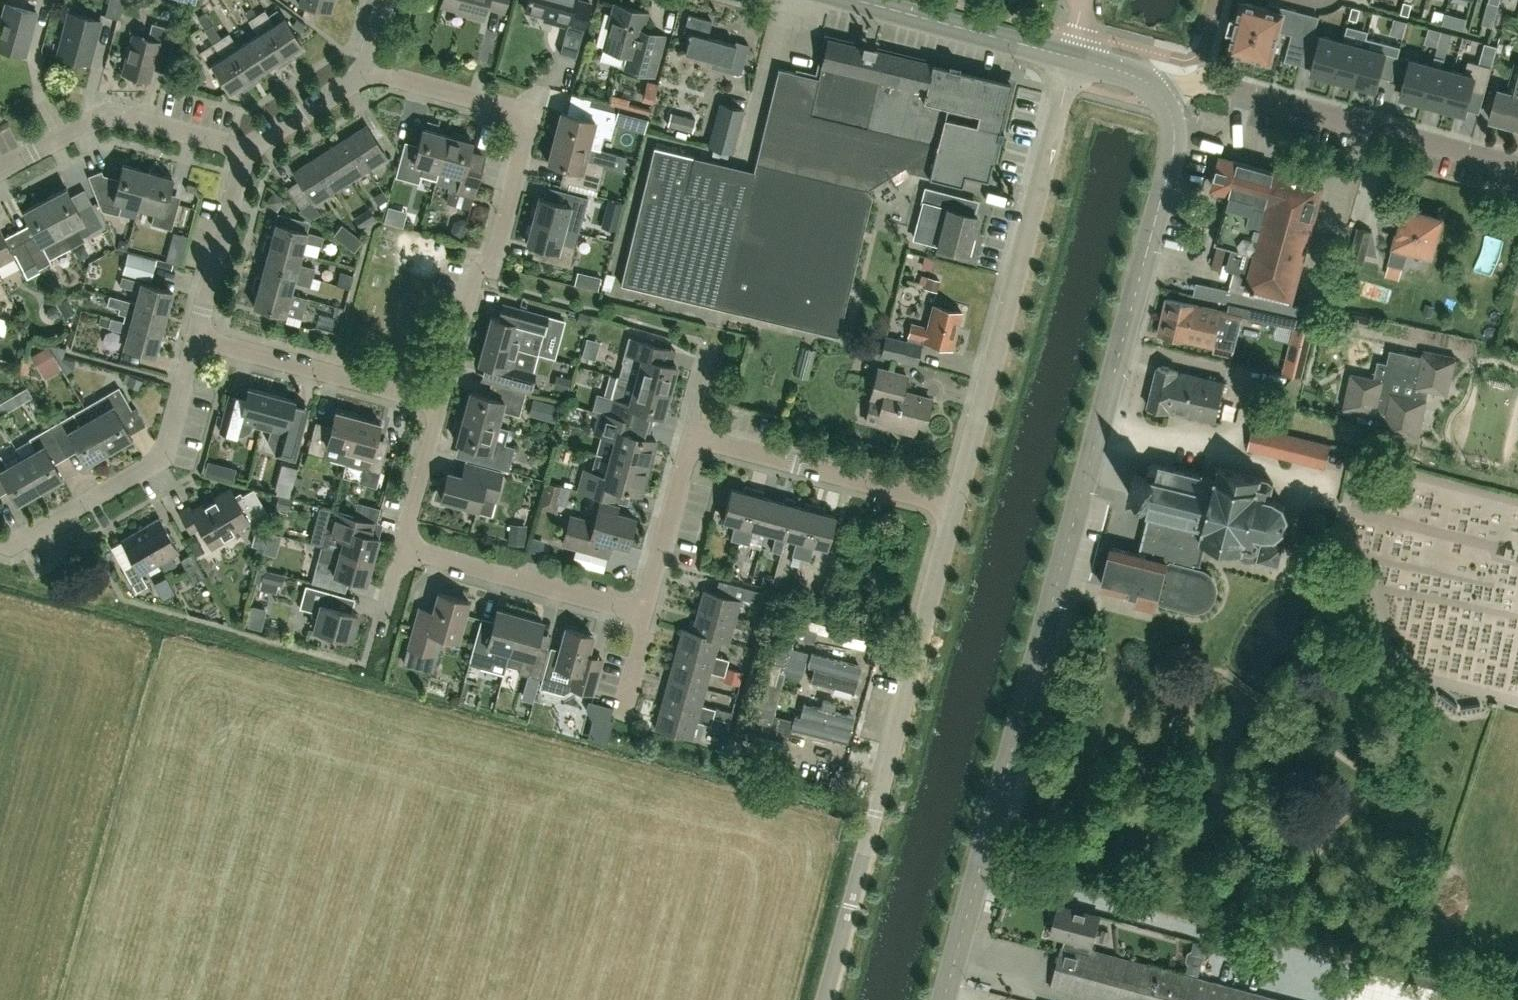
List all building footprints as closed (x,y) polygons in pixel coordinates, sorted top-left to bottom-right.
[(105,15),(117,18),(122,0),(109,0),(105,15)] [(299,4),(331,12),(334,0),(300,0),(299,4)] [(506,0),(442,0),(441,4),(466,11),(465,14),(483,19),(486,7),(504,11),(506,0)] [(525,12),(554,19),(553,23),(567,27),(560,54),(576,59),(583,31),(590,4),(575,1),(575,0),(528,0),(525,12)] [(1243,1),(1230,50),(1270,61),(1283,12),(1243,1)] [(1409,15),(1412,4),(1404,2),(1401,13),(1409,15)] [(7,4),(1,27),(0,27),(0,47),(24,54),(35,11),(7,4)] [(614,4),(612,14),(604,12),(596,44),(603,46),(603,49),(629,55),(625,69),(654,76),(665,36),(642,30),(647,13),(614,4)] [(1357,20),(1361,9),(1353,6),(1349,18),(1357,20)] [(264,9),(256,14),(286,61),(294,56),(291,51),(301,44),(283,16),(273,23),(264,9)] [(88,63),(99,19),(69,11),(58,55),(88,63)] [(257,34),(247,40),(265,67),(275,61),(278,66),(286,61),(256,14),(248,20),(257,34)] [(711,67),(728,71),(741,74),(749,44),(736,41),(735,44),(707,36),(712,20),(688,14),(684,31),(690,32),(685,52),(713,60),(711,67)] [(305,24),(297,19),(291,27),(300,32),(305,24)] [(169,54),(176,29),(151,23),(148,37),(134,33),(123,72),(149,79),(156,51),(169,54)] [(251,84),(221,37),(212,24),(204,29),(222,57),(212,63),(230,90),(239,84),(243,89),(251,84)] [(1309,33),(1299,30),(1297,40),(1291,38),(1285,60),(1301,64),(1303,56),(1309,33)] [(1448,49),(1452,33),(1442,30),(1438,46),(1448,49)] [(1343,41),(1322,35),(1322,36),(1309,33),(1303,56),(1316,59),(1312,72),(1334,78),(1346,32),(1343,41)] [(1365,47),(1353,44),(1356,34),(1346,32),(1334,78),(1355,83),(1365,47)] [(229,33),(221,37),(251,84),(258,79),(255,74),(265,67),(247,40),(238,46),(229,33)] [(654,145),(620,283),(839,336),(870,203),(878,205),(902,190),(892,173),(905,165),(908,171),(929,175),(929,176),(962,183),(965,173),(988,178),(1010,81),(828,39),(819,77),(778,67),(753,170),(654,145)] [(1393,79),(1399,56),(1365,47),(1355,83),(1376,89),(1380,75),(1393,79)] [(1423,101),(1444,107),(1454,70),(1443,67),(1445,58),(1435,56),(1433,65),(1423,101)] [(1411,59),(1401,96),(1423,101),(1433,65),(1411,59)] [(1444,107),(1466,113),(1472,90),(1485,93),(1491,66),(1469,60),(1465,73),(1454,70),(1444,107)] [(1516,63),(1508,91),(1498,89),(1490,119),(1517,126),(1517,64),(1516,63)] [(647,83),(643,94),(654,97),(657,85),(647,83)] [(631,110),(648,115),(650,108),(627,101),(625,108),(631,110)] [(732,153),(742,116),(744,109),(721,102),(708,146),(732,153)] [(561,112),(554,138),(607,151),(601,149),(604,136),(610,138),(614,125),(617,113),(581,104),(578,116),(561,112)] [(667,125),(692,131),(696,118),(671,112),(667,125)] [(366,125),(348,137),(368,169),(387,157),(366,125)] [(435,180),(446,136),(421,129),(417,146),(404,143),(395,178),(418,184),(420,176),(435,180)] [(446,136),(435,180),(436,180),(435,184),(448,188),(447,192),(472,198),(480,171),(464,167),(471,142),(467,141),(468,136),(452,132),(451,137),(446,136)] [(348,137),(330,148),(350,181),(368,169),(348,137)] [(607,151),(554,138),(547,165),(564,170),(561,181),(597,190),(604,165),(607,151)] [(350,181),(330,148),(312,160),(333,192),(350,181)] [(1292,298),(1323,184),(1221,157),(1213,187),(1229,191),(1215,243),(1236,249),(1231,270),(1250,275),(1247,286),(1252,287),(1251,288),(1256,290),(1256,288),(1292,298)] [(333,192),(312,160),(293,172),(299,180),(313,202),(314,204),(333,192)] [(138,207),(148,171),(123,164),(117,187),(107,183),(101,171),(88,176),(101,211),(118,215),(122,203),(138,207)] [(148,171),(138,207),(155,212),(151,224),(171,229),(178,203),(167,200),(173,177),(148,171)] [(313,202),(299,180),(287,188),(300,209),(313,202)] [(187,183),(185,189),(195,192),(197,185),(187,183)] [(921,202),(927,204),(918,237),(937,243),(937,245),(967,253),(977,216),(962,212),(966,197),(925,186),(921,202)] [(84,240),(82,237),(103,225),(92,204),(78,211),(66,188),(44,199),(63,233),(71,247),(84,240)] [(285,199),(274,191),(266,202),(277,210),(285,199)] [(579,233),(583,220),(588,199),(567,193),(564,204),(539,198),(533,221),(579,233)] [(63,233),(44,199),(23,210),(36,234),(24,241),(36,263),(39,268),(52,261),(50,258),(71,247),(63,233)] [(1432,255),(1442,218),(1405,207),(1390,262),(1403,265),(1408,248),(1432,255)] [(361,227),(376,217),(369,208),(354,218),(361,227)] [(616,230),(619,216),(605,212),(601,226),(616,230)] [(266,235),(264,243),(302,253),(305,241),(321,245),(323,236),(292,228),(294,219),(278,214),(272,236),(266,235)] [(454,222),(450,236),(462,239),(468,221),(460,218),(454,222)] [(579,233),(533,221),(527,244),(552,251),(549,262),(571,267),(579,233)] [(1373,231),(1357,227),(1348,260),(1363,263),(1373,231)] [(24,241),(10,248),(0,228),(0,262),(15,254),(23,270),(36,263),(24,241)] [(119,239),(117,248),(126,250),(128,241),(119,239)] [(302,253),(264,243),(262,250),(268,252),(264,265),(312,277),(315,268),(298,264),(302,253)] [(179,264),(183,251),(170,248),(167,261),(179,264)] [(128,252),(123,272),(150,279),(155,260),(128,252)] [(255,276),(253,284),(291,294),(294,283),(310,287),(312,277),(264,265),(261,277),(255,276)] [(345,273),(341,286),(349,288),(352,276),(345,273)] [(598,290),(601,277),(591,275),(588,288),(598,290)] [(135,304),(166,312),(172,291),(141,282),(141,281),(122,276),(119,285),(139,290),(136,301),(135,304)] [(937,291),(940,280),(927,276),(924,288),(937,291)] [(1231,302),(1299,317),(1302,318),(1305,305),(1196,281),(1193,294),(1231,302)] [(291,294),(253,284),(252,291),(257,292),(253,306),(301,319),(307,298),(291,294)] [(136,301),(109,294),(107,304),(120,307),(118,312),(125,314),(123,321),(130,323),(129,325),(161,333),(166,312),(135,304),(136,301)] [(67,298),(58,303),(65,315),(74,310),(67,298)] [(1234,350),(1243,306),(1231,303),(1229,312),(1167,298),(1158,334),(1234,350)] [(912,323),(907,341),(886,335),(881,355),(917,364),(921,346),(924,346),(925,341),(953,348),(962,311),(933,304),(927,327),(912,323)] [(335,306),(332,315),(341,318),(343,308),(335,306)] [(1299,318),(1243,306),(1241,316),(1296,328),(1299,318)] [(538,354),(544,332),(549,316),(519,308),(515,323),(490,316),(484,339),(518,348),(538,354)] [(11,328),(13,314),(0,312),(0,327),(11,328)] [(580,312),(577,322),(587,325),(590,315),(580,312)] [(1368,326),(1370,315),(1352,312),(1349,322),(1368,326)] [(129,325),(130,323),(123,321),(111,317),(108,326),(128,332),(124,346),(155,355),(161,333),(129,325)] [(624,362),(620,376),(640,381),(648,383),(670,389),(677,365),(659,361),(663,347),(629,337),(622,361),(624,362)] [(518,348),(484,339),(478,363),(502,369),(498,384),(525,392),(530,393),(534,377),(512,371),(518,348)] [(37,367),(54,357),(48,346),(31,355),(37,367)] [(1429,389),(1449,394),(1457,356),(1424,349),(1423,356),(1399,351),(1397,364),(1378,360),(1374,378),(1352,373),(1343,411),(1375,417),(1376,414),(1386,416),(1382,433),(1418,441),(1429,389)] [(1216,422),(1225,381),(1158,366),(1149,407),(1216,422)] [(879,369),(871,399),(866,420),(915,432),(918,421),(926,423),(932,398),(903,391),(907,376),(879,369)] [(556,375),(553,387),(568,391),(571,379),(556,375)] [(612,398),(608,415),(642,424),(646,411),(663,416),(670,389),(648,383),(640,381),(620,376),(618,376),(614,392),(612,398)] [(470,391),(463,417),(497,426),(501,411),(519,416),(525,392),(498,384),(491,383),(488,396),(470,391)] [(109,408),(91,418),(110,451),(132,438),(121,418),(132,411),(118,388),(102,397),(109,408)] [(230,394),(226,409),(221,431),(236,435),(242,434),(249,431),(253,425),(262,427),(271,394),(248,388),(245,398),(230,394)] [(271,394),(262,427),(271,430),(268,440),(276,455),(293,459),(296,451),(302,429),(288,425),(295,400),(271,394)] [(533,399),(529,414),(554,421),(558,406),(533,399)] [(90,419),(84,407),(49,427),(63,450),(75,443),(87,464),(110,451),(91,418),(90,419)] [(313,430),(307,454),(334,461),(346,464),(349,451),(359,417),(336,411),(330,434),(313,430)] [(601,413),(595,433),(604,436),(616,439),(611,457),(648,467),(655,440),(639,435),(642,424),(608,415),(601,413)] [(349,451),(346,464),(352,466),(364,469),(380,473),(385,454),(386,449),(374,446),(377,438),(380,423),(359,417),(349,451)] [(497,426),(463,417),(457,442),(474,447),(470,460),(508,470),(515,447),(493,441),(497,426)] [(1325,467),(1331,444),(1255,426),(1249,449),(1325,467)] [(63,450),(49,427),(29,439),(35,449),(21,458),(39,491),(62,477),(51,457),(63,450)] [(21,458),(7,466),(0,455),(0,487),(5,483),(17,504),(39,491),(21,458)] [(585,470),(580,490),(607,498),(611,486),(641,494),(648,467),(611,457),(606,476),(594,473),(585,470)] [(1210,531),(1207,542),(1242,550),(1241,557),(1258,561),(1257,563),(1268,566),(1269,562),(1279,565),(1285,543),(1282,543),(1289,516),(1285,504),(1274,498),(1274,499),(1265,497),(1266,492),(1272,491),(1273,484),(1269,479),(1215,465),(1212,476),(1155,462),(1149,466),(1148,472),(1152,478),(1135,474),(1131,494),(1140,496),(1139,501),(1141,505),(1144,506),(1144,508),(1149,509),(1148,515),(1149,515),(1210,531)] [(449,473),(442,498),(478,508),(481,497),(494,501),(502,473),(475,466),(471,479),(449,473)] [(296,477),(294,485),(300,486),(302,478),(296,477)] [(546,482),(543,495),(559,499),(562,486),(546,482)] [(740,542),(754,487),(745,485),(743,491),(732,488),(723,519),(735,523),(730,539),(739,541),(740,542)] [(764,490),(754,487),(740,542),(749,544),(753,528),(765,531),(773,499),(762,496),(764,490)] [(212,499),(233,534),(236,532),(234,529),(249,521),(252,527),(268,517),(268,512),(254,488),(237,498),(231,488),(212,499)] [(291,497),(279,494),(275,508),(288,511),(291,497)] [(784,502),(773,499),(765,531),(776,534),(772,550),(781,553),(795,499),(786,496),(784,502)] [(233,534),(212,499),(193,510),(190,506),(181,512),(191,530),(200,525),(212,546),(233,534)] [(796,499),(795,499),(781,553),(785,536),(797,539),(792,556),(801,558),(816,504),(806,501),(804,508),(794,505),(796,499)] [(599,500),(593,522),(570,516),(562,543),(607,555),(611,542),(626,546),(634,517),(615,512),(617,505),(599,500)] [(816,504),(801,558),(810,561),(814,544),(827,547),(835,516),(824,513),(826,507),(816,504)] [(337,510),(333,524),(329,522),(323,545),(373,559),(379,536),(356,530),(360,517),(337,510)] [(1149,515),(1140,554),(1113,547),(1103,586),(1138,595),(1136,604),(1154,609),(1156,600),(1191,608),(1197,609),(1202,608),(1208,605),(1212,601),(1215,595),(1216,588),(1215,582),(1211,576),(1207,572),(1201,570),(1194,568),(1195,563),(1201,565),(1207,542),(1210,531),(1149,515)] [(160,518),(141,529),(160,562),(180,551),(160,518)] [(160,562),(141,529),(122,540),(135,562),(125,568),(137,590),(148,584),(141,573),(160,562)] [(526,544),(527,533),(509,532),(508,543),(526,544)] [(531,536),(527,550),(541,554),(545,540),(531,536)] [(189,543),(196,555),(204,550),(197,538),(189,543)] [(323,545),(319,559),(319,558),(313,582),(340,589),(343,576),(367,582),(373,559),(323,545)] [(193,553),(181,559),(195,582),(206,576),(193,553)] [(284,576),(264,571),(261,580),(282,585),(284,576)] [(774,578),(764,576),(762,585),(771,588),(774,578)] [(351,639),(358,614),(335,608),(339,593),(306,585),(300,606),(313,610),(312,615),(319,616),(315,629),(351,639)] [(745,586),(741,601),(761,606),(764,592),(745,586)] [(704,591),(698,611),(746,624),(747,620),(736,617),(741,601),(704,591)] [(459,641),(470,601),(438,593),(431,620),(418,616),(409,649),(432,656),(438,635),(459,641)] [(508,665),(521,616),(498,609),(491,633),(479,629),(470,664),(482,668),(484,660),(507,666),(508,665)] [(698,611),(693,632),(719,639),(719,640),(730,642),(734,626),(745,629),(746,624),(698,611)] [(521,616),(508,665),(520,668),(519,673),(540,679),(549,648),(537,645),(543,622),(521,616)] [(566,627),(560,650),(552,648),(541,688),(563,693),(571,688),(590,693),(597,664),(582,661),(589,634),(566,627)] [(815,639),(833,645),(836,634),(819,628),(815,639)] [(682,629),(676,654),(726,667),(729,659),(715,655),(719,640),(719,639),(693,632),(682,629)] [(754,719),(750,732),(768,737),(795,635),(777,631),(771,654),(762,686),(754,719)] [(862,664),(813,651),(809,664),(859,677),(862,664)] [(676,654),(669,679),(706,689),(710,672),(724,676),(726,667),(676,654)] [(1356,669),(1362,673),(1373,674),(1374,667),(1375,661),(1363,660),(1357,662),(1356,669)] [(815,668),(812,680),(855,691),(858,679),(815,668)] [(739,685),(743,673),(727,669),(724,681),(739,685)] [(706,689),(669,679),(662,704),(729,721),(731,711),(715,706),(714,709),(702,705),(706,689)] [(610,719),(613,706),(591,701),(589,708),(593,715),(610,719)] [(729,721),(662,704),(656,728),(693,738),(697,722),(710,725),(710,726),(726,731),(729,721)] [(813,704),(809,717),(849,727),(853,715),(813,704)] [(1079,940),(1093,943),(1100,915),(1059,904),(1051,934),(1066,937),(1063,946),(1062,945),(1061,950),(1067,952),(1067,948),(1077,950),(1079,940)] [(1091,948),(1093,943),(1079,940),(1077,950),(1067,948),(1067,952),(1061,950),(1051,988),(1097,999),(1284,999),(1091,948)] [(1189,965),(1187,973),(1199,976),(1206,944),(1195,941),(1193,949),(1196,954),(1198,955),(1196,962),(1194,962),(1189,965)]
